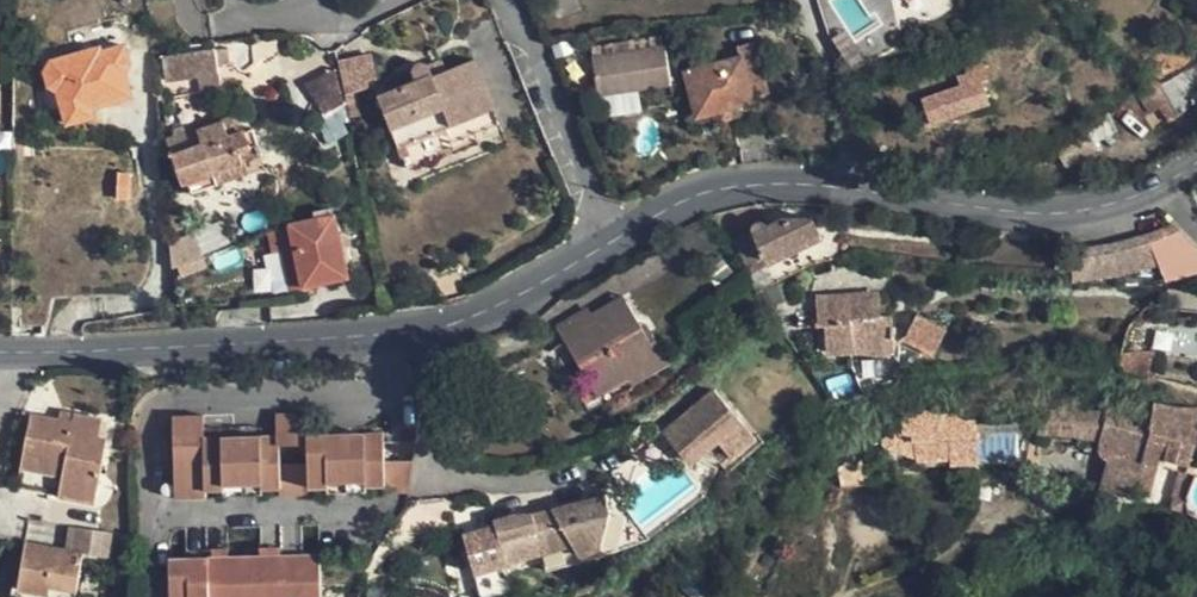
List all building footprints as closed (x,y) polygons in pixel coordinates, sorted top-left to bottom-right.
[(1186,49),(1196,65),(1160,87),(1174,110),(1196,96),(1196,40),(1186,49)] [(48,85),(55,90),(65,123),(93,117),(92,109),(129,98),(125,77),(128,65),(124,47),(99,54),(98,49),(51,62),(43,71),(48,85)] [(163,86),(217,81),(213,49),(160,54),(163,86)] [(670,88),(664,49),(594,59),(598,96),(670,88)] [(369,51),(335,61),(344,94),(378,84),(369,51)] [(376,99),(399,148),(493,105),(471,54),(376,99)] [(719,114),(731,110),(754,105),(741,60),(684,75),(695,120),(719,114)] [(957,79),(960,89),(922,102),(931,126),(989,106),(983,86),(990,83),(984,64),(968,69),(970,74),(957,79)] [(303,79),(317,115),(346,104),(332,67),(303,79)] [(500,115),(493,105),(399,148),(406,167),(452,146),(450,140),(500,115)] [(734,119),(731,110),(719,114),(721,122),(734,119)] [(207,117),(188,123),(191,133),(211,126),(207,117)] [(232,119),(211,126),(191,133),(188,123),(172,128),(176,137),(168,140),(182,185),(188,183),(261,159),(252,133),(238,135),(232,119)] [(261,173),(261,159),(188,183),(192,196),(261,173)] [(334,215),(290,224),(295,249),(303,285),(347,276),(334,215)] [(751,231),(754,236),(736,245),(751,275),(767,267),(765,262),(820,236),(813,221),(786,222),(768,230),(757,225),(751,231)] [(1177,239),(1174,228),(1148,238),(1152,247),(1177,239)] [(195,237),(169,240),(174,273),(200,270),(195,237)] [(1183,237),(1177,239),(1152,247),(1148,238),(1112,248),(1071,252),(1074,286),(1102,283),(1159,270),(1166,282),(1196,274),(1196,250),(1183,237)] [(295,249),(284,251),(292,287),(303,285),(295,249)] [(1180,281),(1175,307),(1196,311),(1196,285),(1180,281)] [(854,323),(852,296),(815,298),(818,341),(827,341),(827,359),(857,358),(886,361),(893,357),(889,320),(854,323)] [(625,300),(592,319),(597,328),(630,309),(625,300)] [(648,342),(641,328),(630,309),(597,328),(592,319),(561,338),(579,368),(586,365),(592,375),(602,369),(613,388),(629,379),(664,359),(654,339),(648,342)] [(556,329),(561,338),(592,319),(587,312),(556,329)] [(933,358),(948,333),(920,319),(904,343),(933,358)] [(646,326),(641,328),(648,342),(654,339),(646,326)] [(670,367),(664,359),(629,379),(634,388),(670,367)] [(596,398),(613,388),(602,369),(592,375),(586,365),(579,368),(596,398)] [(715,396),(662,436),(685,467),(719,444),(730,458),(750,444),(715,396)] [(1109,418),(1101,444),(1100,454),(1100,460),(1103,462),(1109,465),(1101,490),(1134,501),(1138,492),(1151,496),(1163,466),(1191,471),(1196,442),(1196,413),(1114,401),(1109,418)] [(203,407),(174,407),(175,487),(208,487),(209,480),(226,480),(226,475),(262,476),(263,480),(281,480),(282,486),(311,486),(312,478),(330,477),(330,473),(362,473),(362,478),(385,477),(384,457),(384,427),(309,427),(309,406),(277,407),(277,430),(262,430),(222,430),(204,430),(203,407)] [(61,409),(58,419),(70,421),(71,411),(61,409)] [(912,443),(941,440),(940,428),(961,433),(963,421),(937,416),(936,409),(901,409),(901,436),(911,437),(912,443)] [(94,504),(104,455),(108,438),(97,436),(100,417),(71,411),(70,421),(58,419),(28,412),(19,456),(13,488),(94,504)] [(978,429),(977,434),(1015,436),(1077,439),(1101,444),(1109,418),(1037,415),(978,429)] [(222,420),(222,430),(262,430),(262,419),(222,420)] [(941,440),(912,443),(917,466),(951,463),(950,469),(979,468),(978,461),(977,439),(941,440)] [(409,456),(384,457),(385,477),(385,485),(409,485),(409,456)] [(878,486),(875,460),(838,464),(841,491),(878,486)] [(636,536),(608,493),(597,497),(601,516),(594,535),(597,544),(596,545),(573,554),(566,551),(561,540),(530,552),(539,573),(636,536)] [(485,535),(498,565),(530,552),(561,540),(566,551),(573,554),(596,545),(597,544),(594,535),(601,516),(597,497),(520,521),(509,520),(484,530),(485,535)] [(453,545),(465,576),(498,565),(485,535),(453,545)] [(302,539),(261,540),(261,547),(302,547),(302,539)] [(24,545),(18,578),(49,582),(51,574),(75,578),(79,557),(24,545)] [(170,548),(170,596),(190,596),(190,595),(227,596),(264,596),(264,595),(302,594),(302,596),(321,596),(320,546),(302,547),(261,547),(227,547),(187,548),(170,548)] [(75,578),(51,574),(49,582),(18,578),(17,589),(61,596),(72,596),(75,578)]
